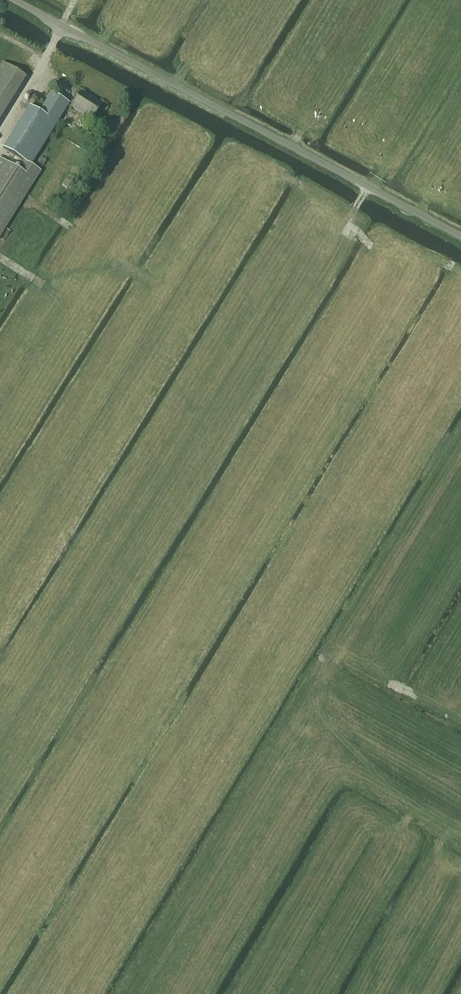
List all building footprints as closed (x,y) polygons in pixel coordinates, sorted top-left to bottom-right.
[(24,77),(2,63),(0,67),(0,116),(24,77)] [(51,93),(38,114),(31,110),(6,151),(24,162),(19,171),(0,159),(0,235),(40,171),(31,166),(69,104),(51,93)] [(72,108),(92,120),(102,106),(81,93),(72,108)]
